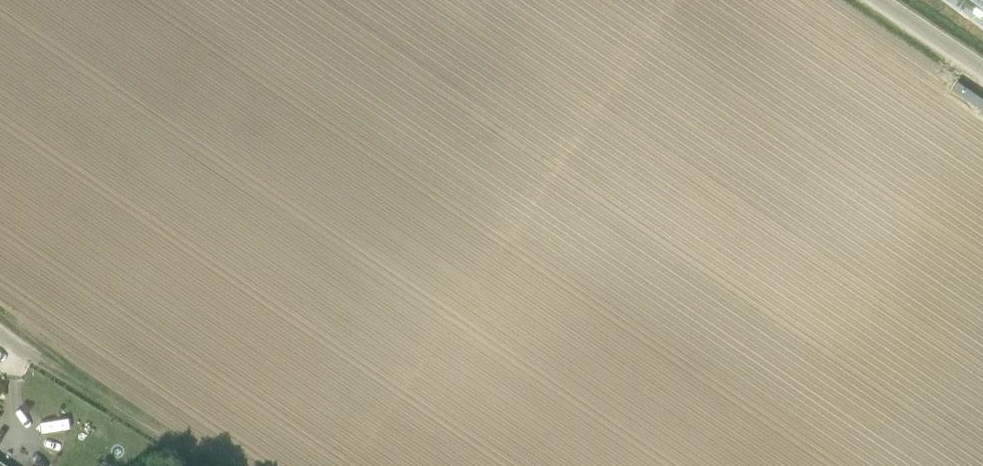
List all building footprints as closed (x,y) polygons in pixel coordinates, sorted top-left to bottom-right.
[(982,27),(982,0),(945,0),(982,27)]
